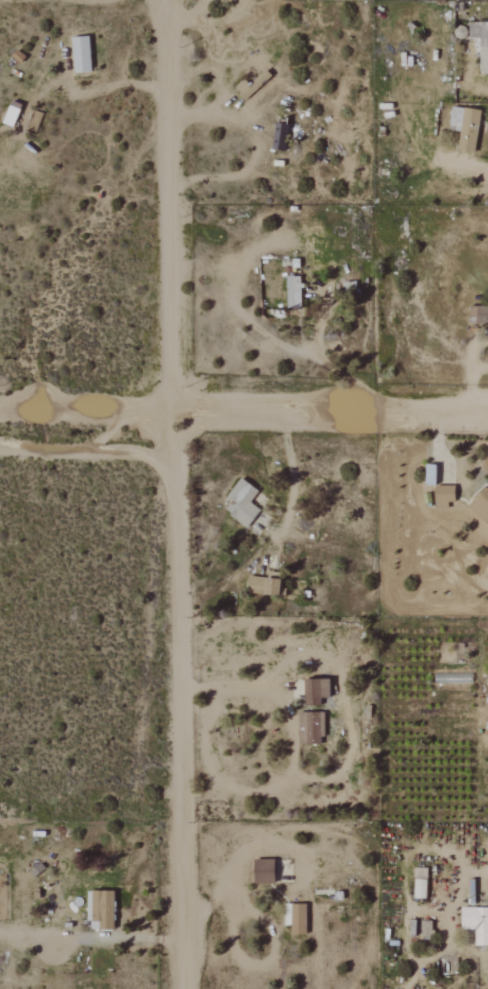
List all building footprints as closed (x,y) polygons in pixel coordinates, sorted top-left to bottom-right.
[(471,22),(471,38),(482,38),(482,74),(487,74),(487,21),(471,22)] [(75,73),(93,72),(92,36),(74,37),(75,73)] [(463,132),(460,150),(477,153),(484,111),(454,106),(451,130),(463,132)] [(276,150),(289,151),(291,120),(277,119),(276,150)] [(304,309),(303,276),(289,277),(290,309),(304,309)] [(472,306),(471,323),(487,324),(487,307),(472,306)] [(429,486),(439,486),(439,465),(429,465),(429,486)] [(252,502),(261,491),(244,478),(229,497),(234,501),(226,511),(249,528),(263,511),(252,502)] [(457,486),(437,487),(438,507),(458,506),(457,486)] [(284,595),(285,573),(270,572),(270,578),(250,577),(250,593),(284,595)] [(323,706),(323,699),(333,699),(333,680),(307,680),(307,706),(323,706)] [(300,712),(300,745),(322,745),(323,736),(326,736),(327,713),(300,712)] [(278,884),(277,859),(256,860),(257,884),(278,884)] [(416,899),(428,899),(429,880),(417,879),(416,899)] [(116,930),(117,892),(91,891),(90,930),(116,930)] [(286,926),(293,926),(293,935),(309,935),(308,904),(285,905),(286,926)] [(464,908),(465,930),(478,929),(478,947),(487,946),(487,908),(464,908)] [(424,936),(433,936),(433,922),(424,922),(424,936)]
